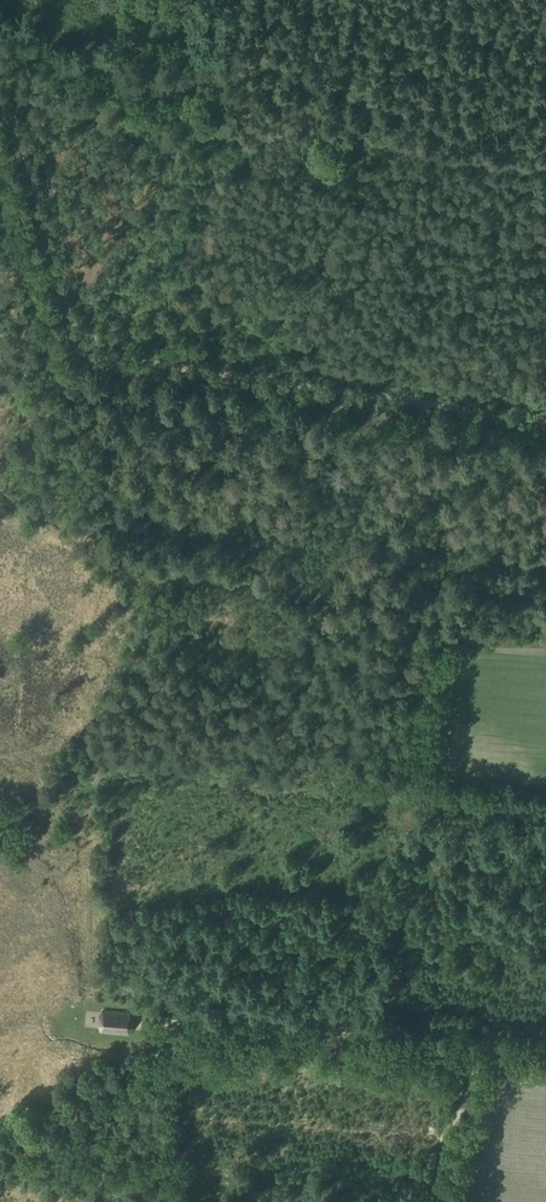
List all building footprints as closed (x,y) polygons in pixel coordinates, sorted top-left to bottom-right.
[(104,1028),(132,1030),(135,1024),(136,1016),(134,1009),(106,1007),(102,1013),(102,1021),(104,1028)]
